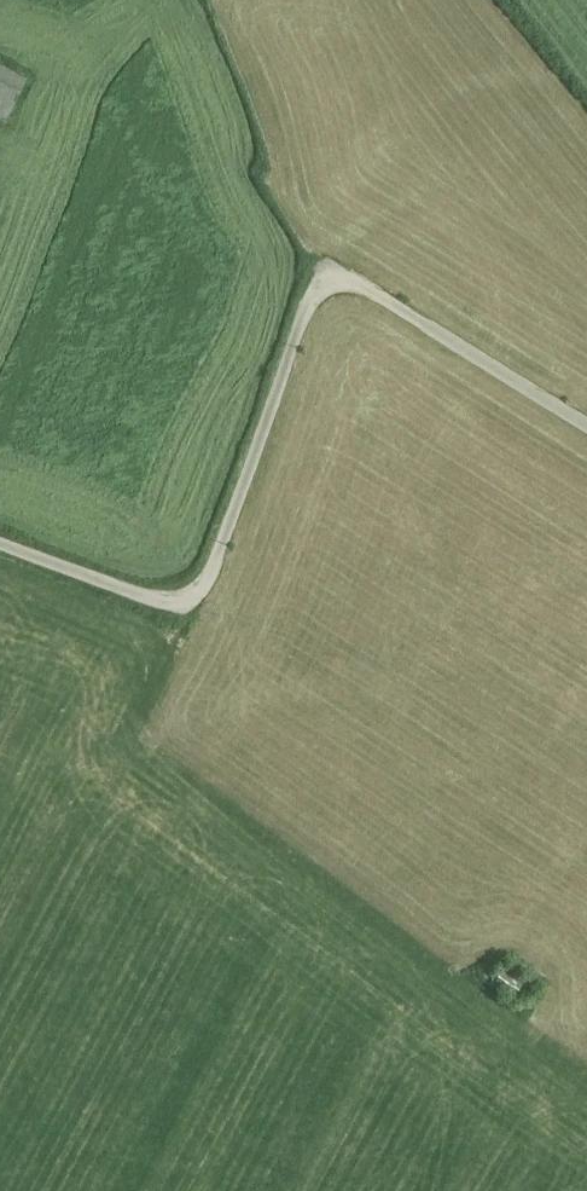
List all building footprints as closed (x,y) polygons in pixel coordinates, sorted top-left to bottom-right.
[(1,59),(0,60),(0,112),(16,120),(37,76),(1,59)]
